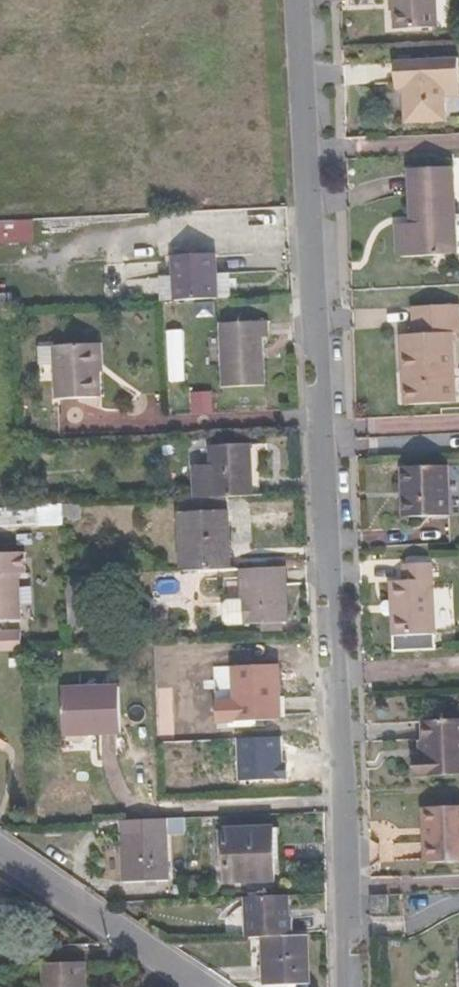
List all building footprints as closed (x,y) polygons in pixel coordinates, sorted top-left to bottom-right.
[(394,11),(395,30),(437,28),(436,0),(391,0),(391,1),(394,1),(394,11)] [(404,90),(406,124),(449,122),(447,97),(458,97),(458,57),(396,60),(396,85),(404,84),(404,90)] [(412,224),(397,225),(399,258),(457,255),(458,255),(458,215),(456,215),(454,166),(409,169),(412,224)] [(35,241),(35,219),(0,219),(0,241),(35,241)] [(173,256),(175,300),(218,298),(217,274),(216,254),(173,256)] [(218,298),(229,298),(228,274),(217,274),(218,298)] [(411,405),(456,403),(453,334),(458,334),(458,305),(414,307),(414,334),(403,335),(405,374),(409,374),(411,405)] [(224,388),(266,385),(265,338),(270,338),(269,321),(221,323),(224,388)] [(55,346),(56,364),(57,400),(102,397),(101,373),(103,372),(102,344),(55,346)] [(56,364),(55,346),(39,347),(40,365),(56,364)] [(213,498),(227,497),(254,496),(251,444),(211,446),(212,466),(213,498)] [(36,457),(36,472),(45,472),(44,456),(36,457)] [(195,466),(196,498),(213,498),(212,466),(195,466)] [(408,489),(409,517),(450,516),(449,466),(402,467),(403,489),(408,489)] [(182,499),(185,571),(230,570),(227,497),(213,498),(196,498),(182,499)] [(38,521),(64,519),(63,504),(63,503),(38,504),(38,521)] [(63,504),(64,519),(83,518),(82,503),(63,504)] [(38,521),(38,507),(0,509),(0,526),(39,524),(38,521)] [(33,534),(18,535),(18,546),(34,545),(33,534)] [(19,573),(26,573),(25,552),(0,553),(0,639),(21,638),(21,620),(19,573)] [(433,563),(404,564),(404,581),(390,582),(393,636),(435,634),(433,563)] [(286,568),(242,569),(243,600),(231,601),(225,606),(226,619),(232,625),(262,624),(284,623),(288,623),(286,568)] [(284,631),(284,623),(262,624),(263,632),(284,631)] [(235,666),(236,700),(216,701),(217,723),(236,722),(281,720),(279,665),(235,666)] [(120,686),(62,688),(64,735),(122,733),(120,686)] [(419,756),(420,777),(458,775),(458,719),(422,721),(423,742),(423,756),(419,756)] [(425,839),(426,864),(458,862),(458,806),(428,808),(429,839),(425,839)] [(185,818),(186,828),(223,826),(222,817),(185,818)] [(167,819),(168,832),(186,831),(186,828),(185,818),(167,819)] [(167,819),(122,821),(124,883),(170,881),(168,832),(167,819)] [(225,830),(227,882),(276,880),(274,828),(225,830)] [(289,895),(247,897),(249,938),(264,937),(290,936),(289,916),(289,895)] [(310,984),(308,936),(295,936),(290,936),(264,937),(266,986),(310,984)] [(44,986),(87,986),(86,962),(43,963),(44,986)]
